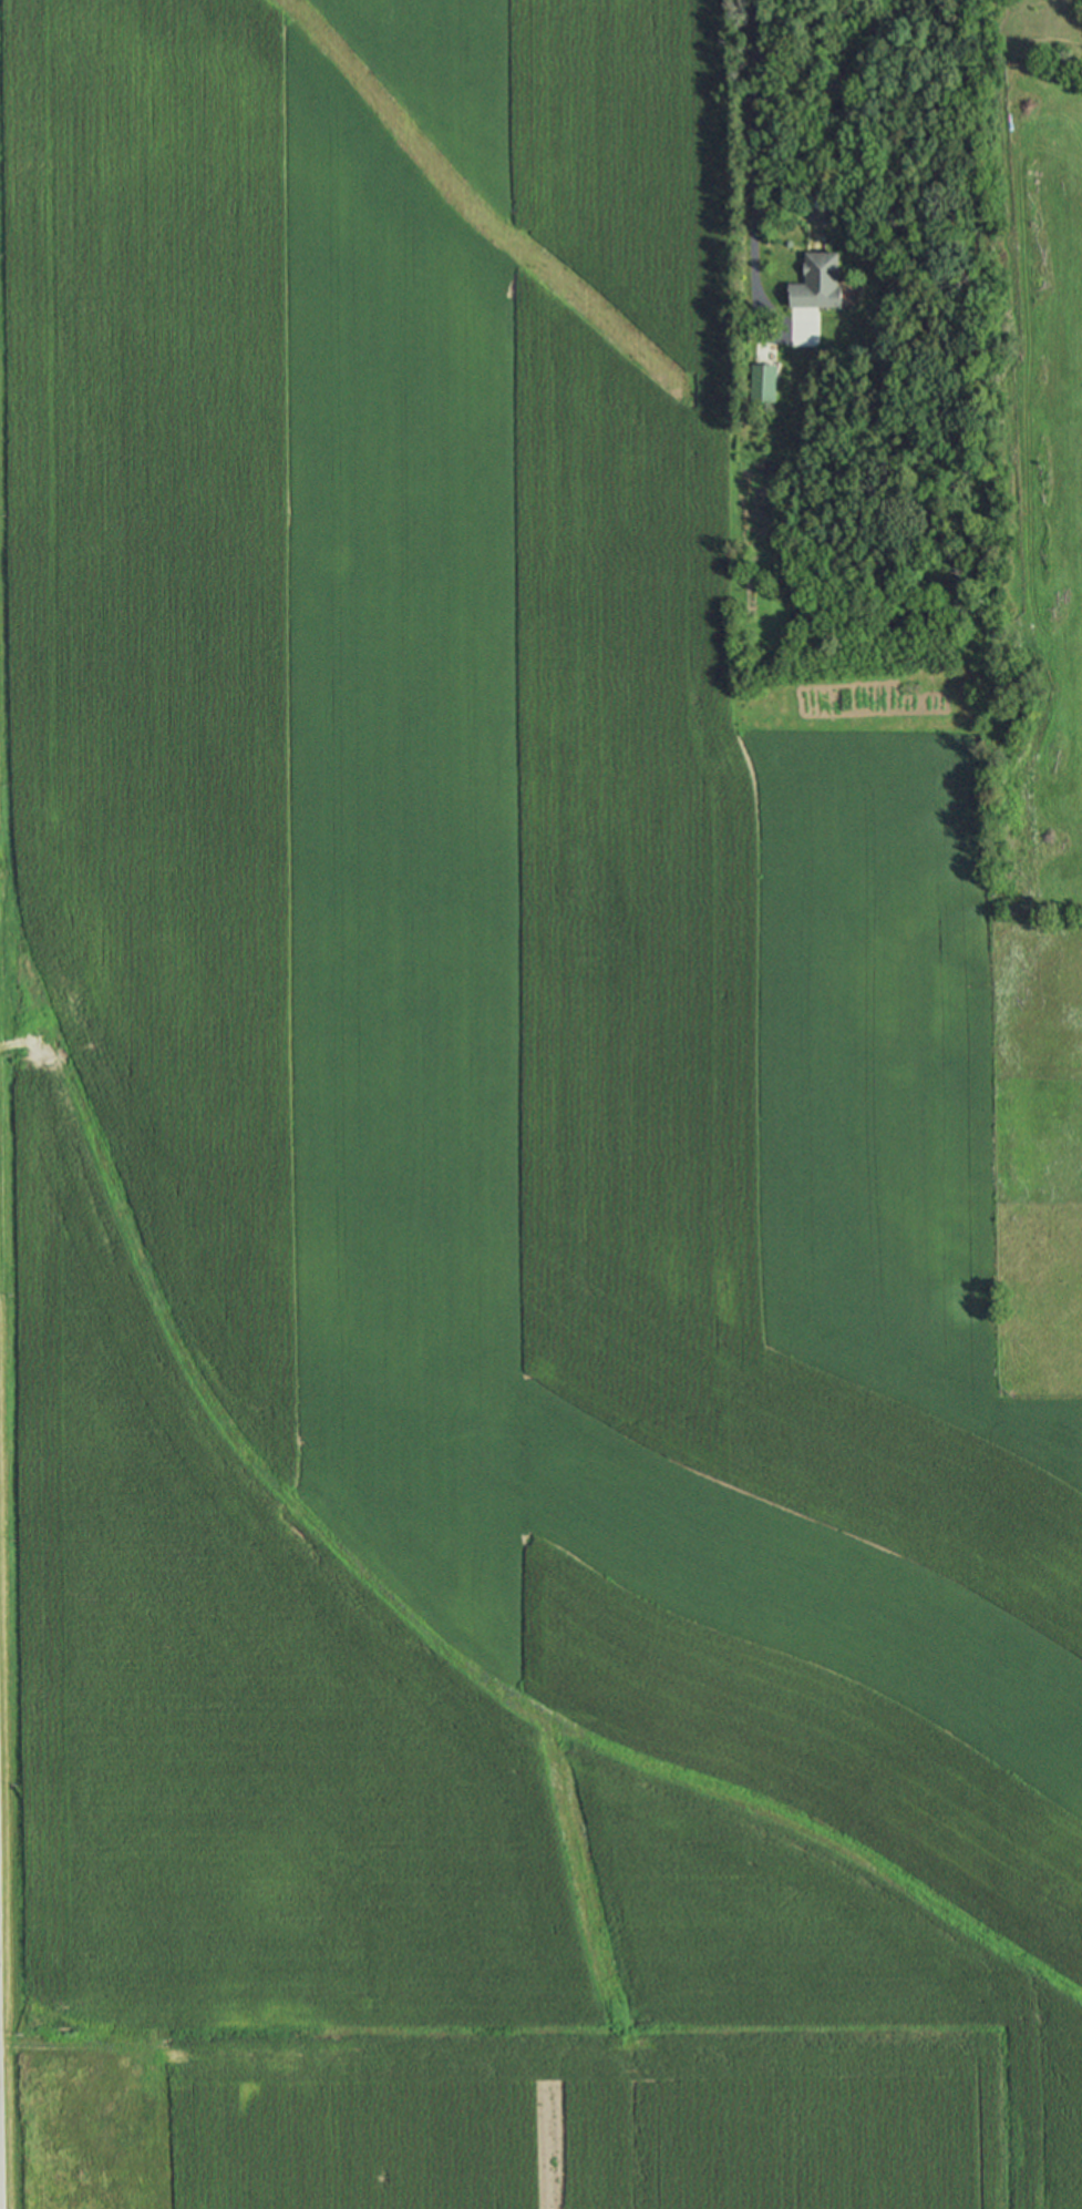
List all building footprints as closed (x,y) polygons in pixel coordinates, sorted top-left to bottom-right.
[(790,283),(789,305),(838,306),(839,253),(804,253),(803,284),(790,283)] [(752,364),(752,399),(774,399),(774,365),(752,364)]
